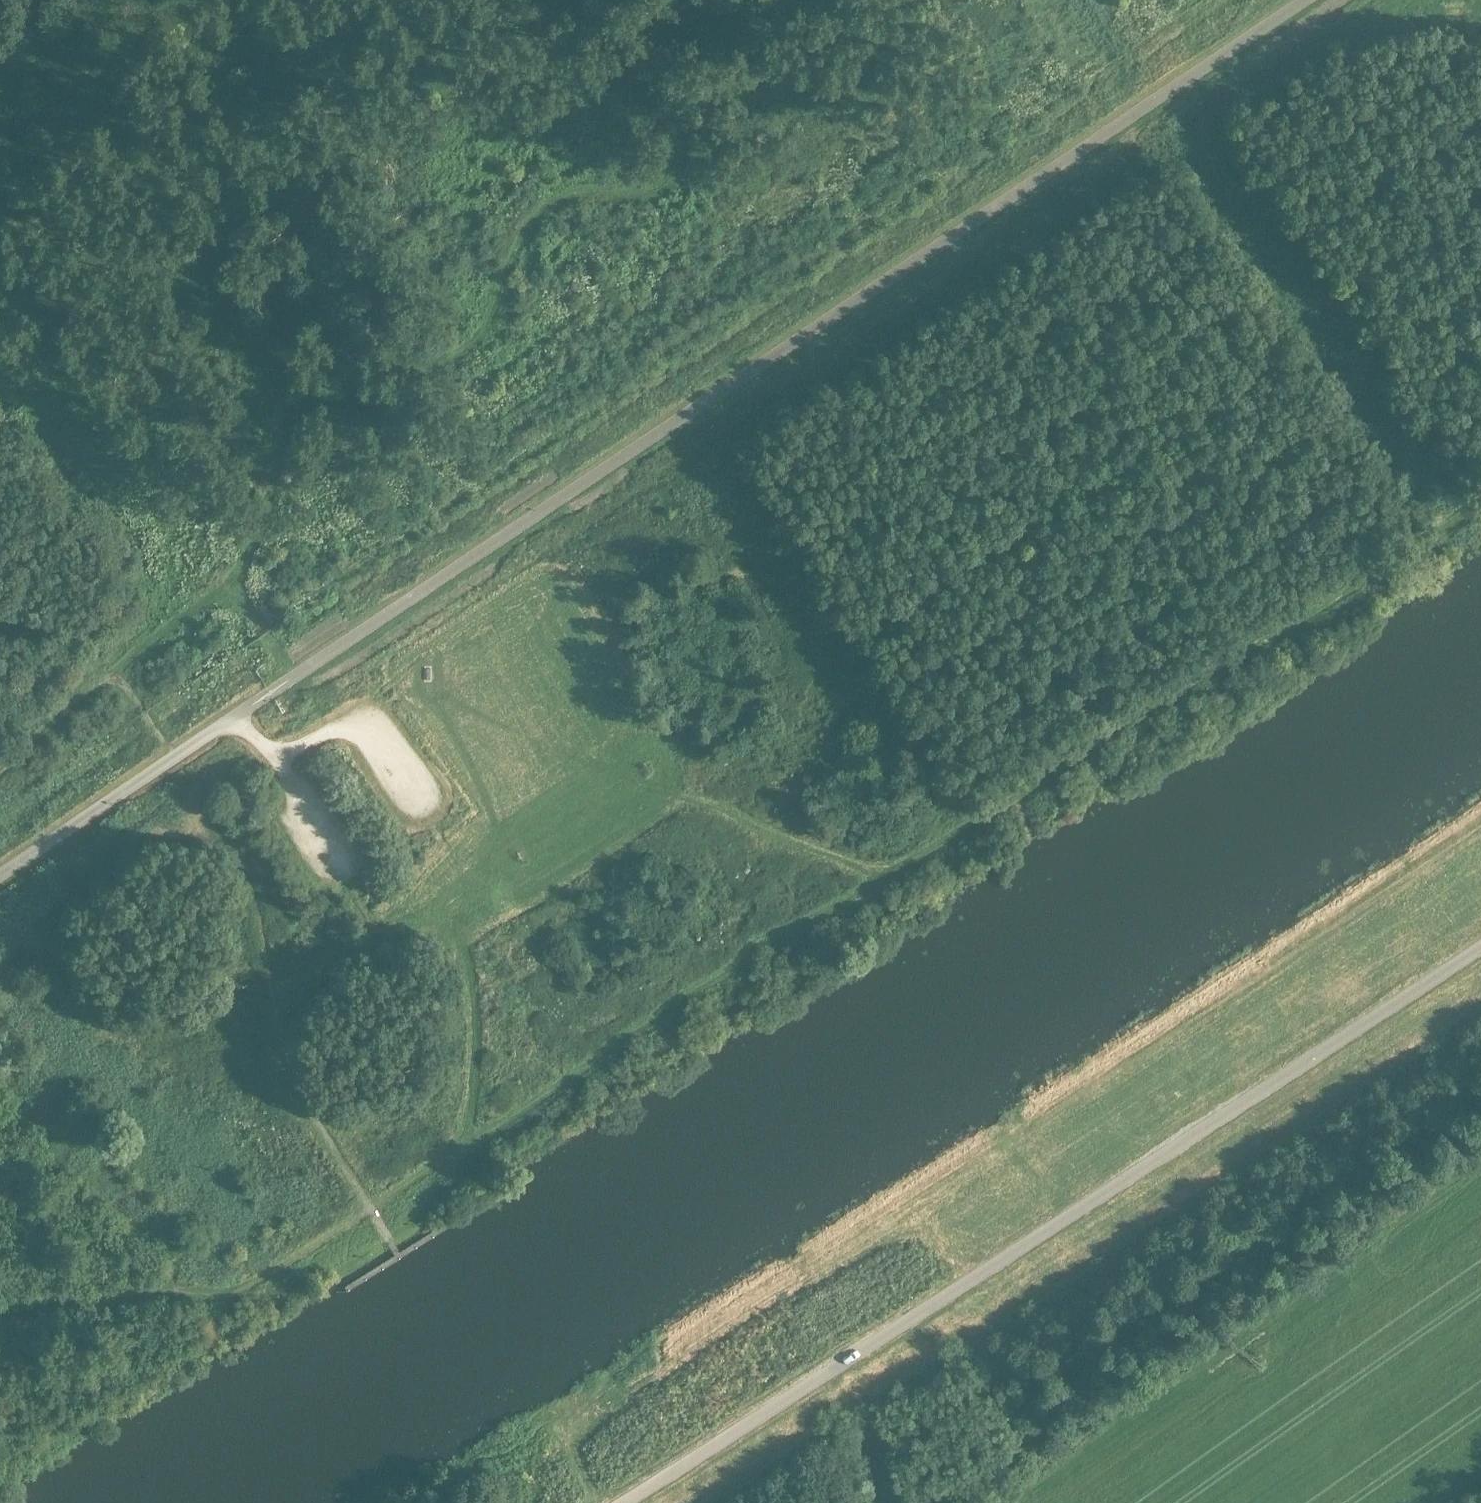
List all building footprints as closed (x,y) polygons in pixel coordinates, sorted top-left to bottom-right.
[(354,869),(369,860),(364,852),(349,861),(354,869)]
